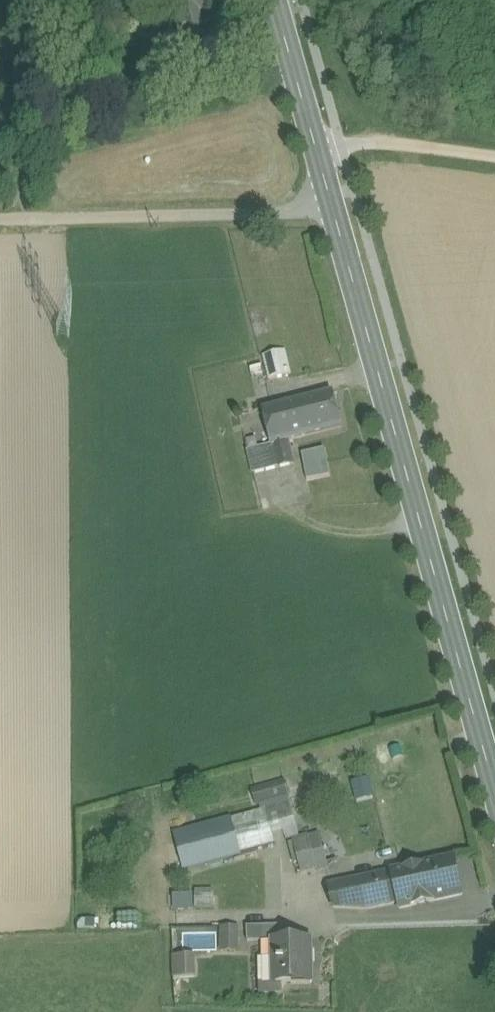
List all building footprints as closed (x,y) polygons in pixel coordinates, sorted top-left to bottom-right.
[(174,17),(180,41),(204,36),(197,11),(235,1),(235,0),(170,0),(174,17)] [(290,374),(280,331),(260,336),(271,379),(290,374)] [(333,392),(263,410),(272,445),(288,441),(293,439),(294,443),(302,441),(301,437),(342,427),(333,392)] [(272,445),(248,451),(254,474),(294,464),(288,441),(272,445)] [(327,462),(324,450),(307,454),(309,466),(327,462)] [(327,462),(309,466),(312,478),(330,475),(327,462)] [(285,781),(254,790),(258,804),(289,796),(285,781)] [(290,802),(175,833),(185,869),(300,838),(290,802)] [(320,834),(309,838),(309,839),(317,870),(318,871),(329,868),(320,834)] [(309,839),(294,843),(302,874),(317,870),(309,839)] [(455,859),(392,873),(399,903),(400,909),(463,895),(455,859)] [(392,873),(330,886),(335,908),(368,909),(399,903),(392,873)] [(193,908),(193,894),(174,893),(174,907),(193,908)] [(283,926),(247,927),(248,942),(275,941),(275,940),(284,940),(283,926)] [(237,929),(224,929),(224,950),(236,950),(237,929)] [(183,934),(184,949),(208,948),(207,932),(183,934)] [(284,940),(275,940),(275,941),(275,960),(263,960),(264,980),(262,980),(263,991),(283,991),(282,980),(311,979),(310,939),(284,940)] [(195,957),(179,957),(180,977),(196,976),(195,957)]
